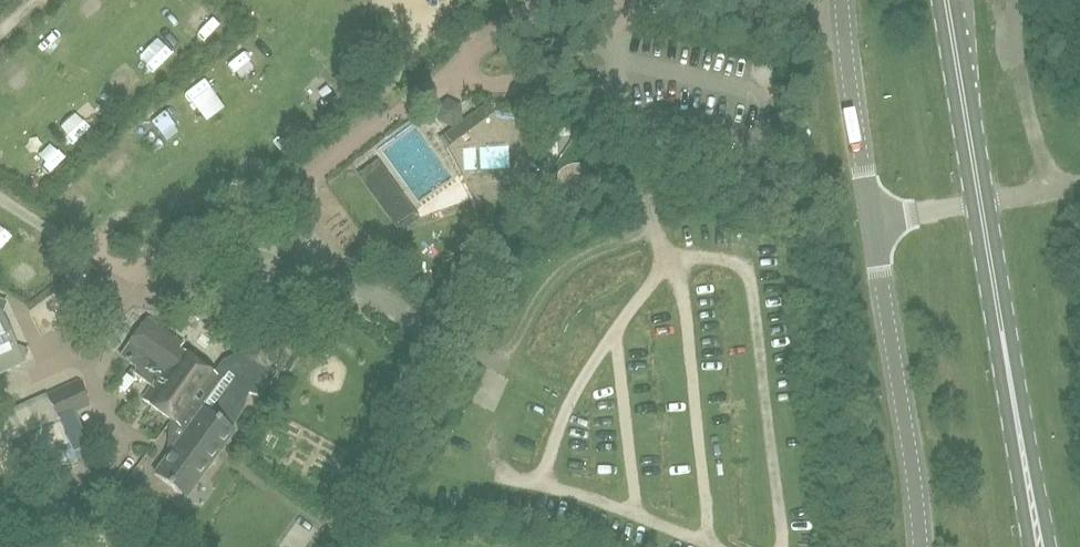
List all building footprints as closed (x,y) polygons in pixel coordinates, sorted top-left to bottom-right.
[(236,66),(245,76),(268,55),(259,46),(236,66)] [(335,115),(352,102),(331,76),(314,89),(335,115)] [(441,120),(452,126),(459,121),(458,110),(448,105),(440,111),(441,120)] [(478,112),(486,121),(495,114),(488,105),(478,112)] [(9,117),(0,108),(0,125),(9,117)] [(36,162),(50,179),(67,165),(52,148),(36,162)] [(541,160),(529,160),(530,175),(542,174),(541,160)] [(10,222),(0,217),(0,244),(10,222)] [(107,294),(85,267),(58,289),(80,317),(107,294)] [(20,312),(30,330),(41,324),(31,306),(20,312)] [(141,400),(152,408),(173,423),(171,454),(154,476),(185,500),(236,434),(231,430),(240,417),(245,404),(246,398),(262,402),(277,377),(267,371),(282,346),(260,334),(256,341),(239,348),(242,355),(225,363),(215,376),(180,351),(183,347),(164,333),(153,326),(148,322),(121,359),(126,363),(137,371),(134,375),(150,387),(141,400)] [(25,364),(26,359),(19,358),(15,347),(9,350),(0,329),(0,375),(25,364)] [(86,442),(73,413),(89,406),(78,382),(0,419),(0,482),(6,479),(15,475),(52,458),(65,452),(86,442)]
